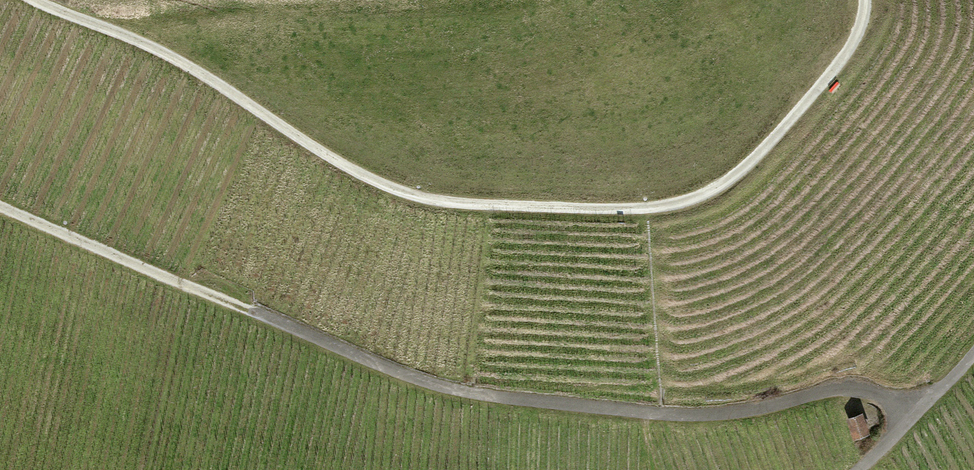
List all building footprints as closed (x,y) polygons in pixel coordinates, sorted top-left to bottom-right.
[(862,415),(849,420),(855,438),(869,434),(862,415)]
